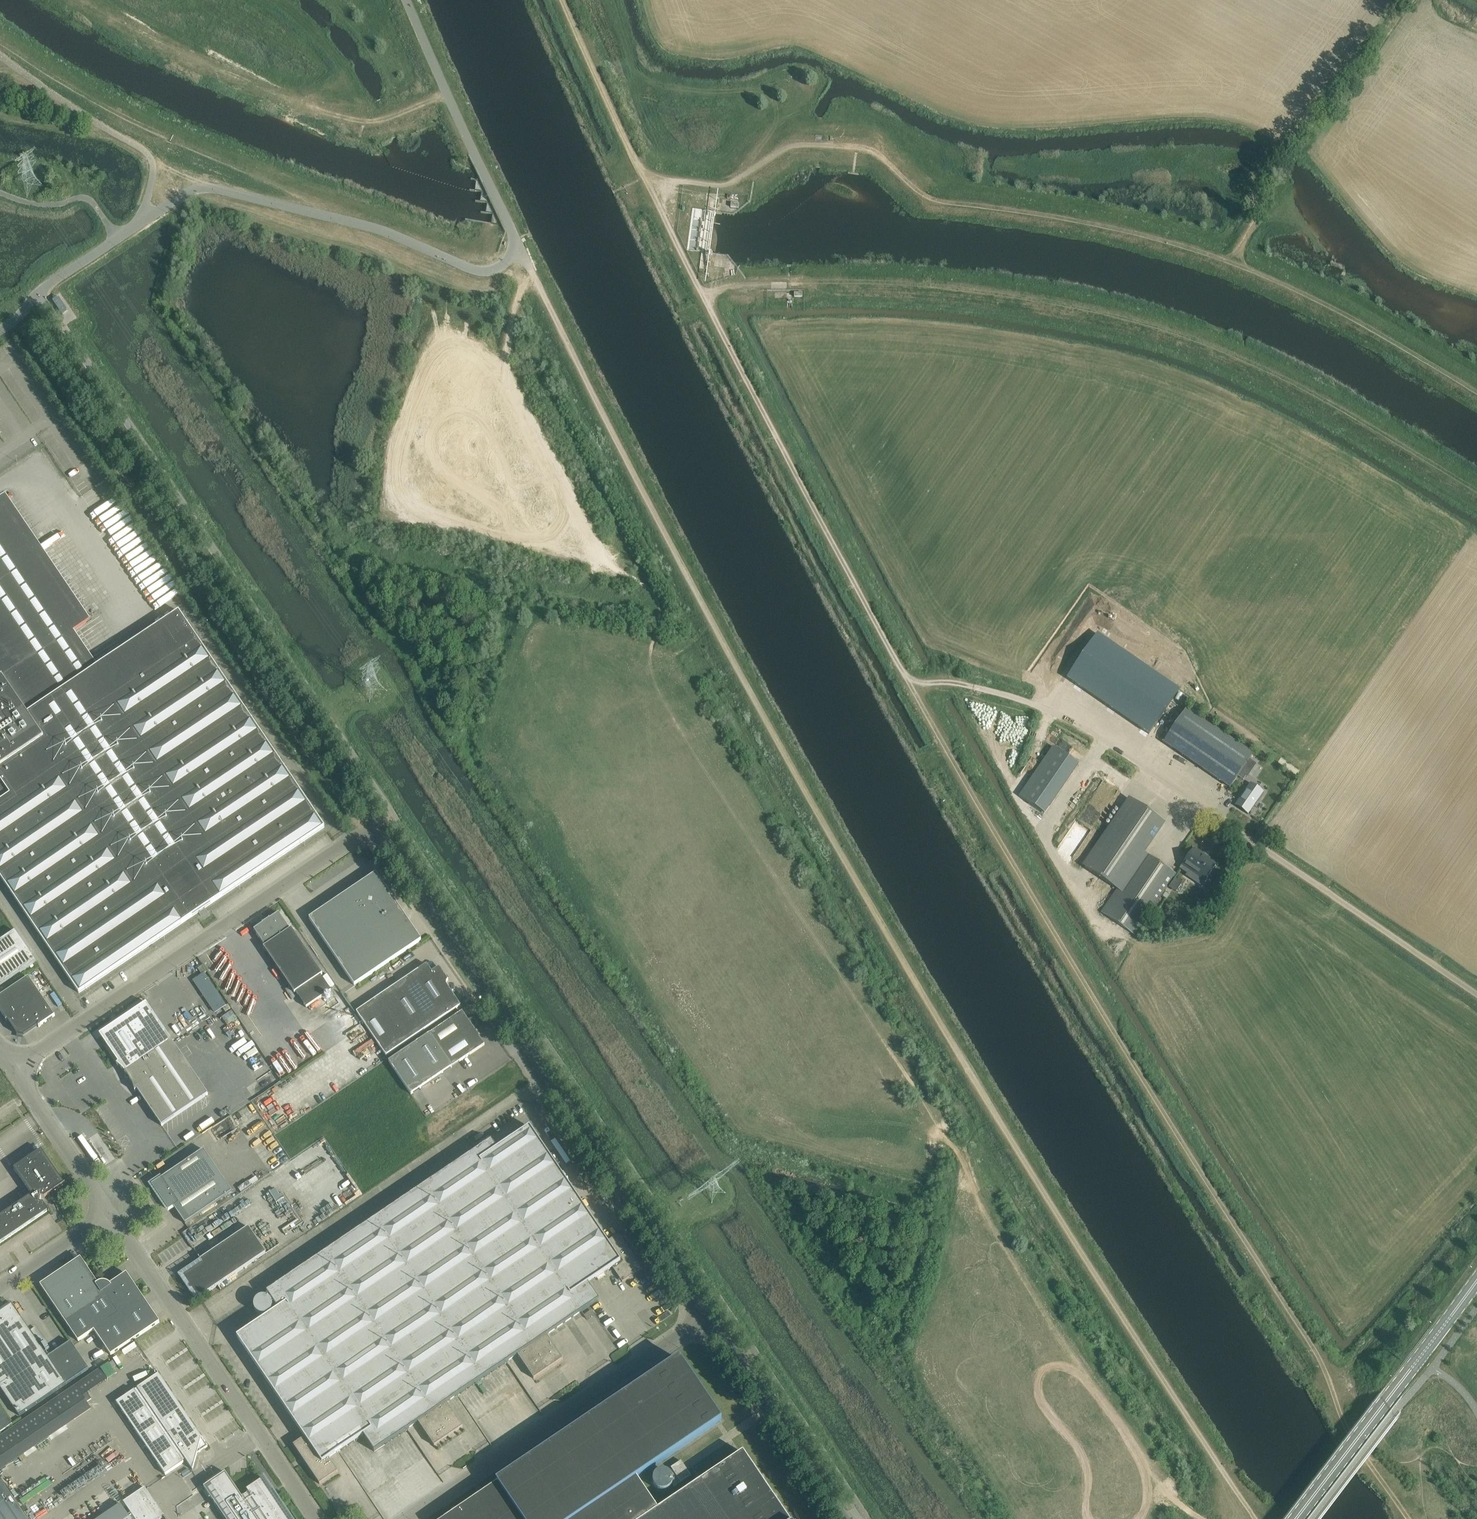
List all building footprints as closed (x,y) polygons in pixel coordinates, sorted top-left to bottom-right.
[(58,297),(53,301),(62,315),(68,311),(58,297)] [(10,795),(0,801),(0,877),(54,957),(79,993),(324,827),(300,791),(211,659),(178,611),(96,667),(91,670),(68,635),(72,632),(86,623),(86,622),(84,624),(1,501),(3,500),(3,499),(0,501),(0,647),(15,670),(3,678),(2,677),(0,679),(0,780),(10,795)] [(1180,690),(1097,633),(1066,678),(1149,734),(1180,690)] [(1230,787),(1253,754),(1186,709),(1163,742),(1230,787)] [(1054,748),(1020,798),(1044,815),(1079,765),(1054,748)] [(1249,784),(1234,806),(1248,815),(1262,793),(1249,784)] [(1154,816),(1130,799),(1084,866),(1117,889),(1143,852),(1157,831),(1148,824),(1154,816)] [(1193,881),(1201,886),(1215,866),(1208,861),(1209,859),(1193,848),(1181,866),(1196,876),(1193,881)] [(1101,912),(1134,935),(1176,874),(1143,852),(1117,889),(1101,912)] [(354,985),(421,940),(376,873),(309,918),(354,985)] [(265,947),(263,948),(294,993),(296,992),(306,1008),(331,991),(321,976),(322,974),(291,929),(290,930),(279,914),(279,913),(254,930),(254,931),(265,947)] [(36,962),(15,931),(0,941),(0,986),(36,962)] [(447,981),(448,980),(439,967),(431,972),(426,964),(356,1012),(386,1056),(460,1006),(446,985),(446,984),(446,982),(447,981)] [(206,972),(202,965),(198,969),(202,975),(206,972)] [(28,978),(0,997),(0,1011),(5,1019),(6,1021),(7,1020),(16,1034),(24,1036),(38,1026),(39,1027),(41,1026),(41,1025),(55,1016),(55,1015),(54,1016),(28,978)] [(125,1072),(172,1041),(146,1003),(100,1034),(118,1062),(117,1063),(117,1064),(116,1064),(122,1069),(125,1072)] [(231,1011),(224,1016),(229,1024),(236,1019),(231,1011)] [(474,1019),(469,1022),(462,1012),(429,1034),(440,1051),(478,1025),(474,1019)] [(482,1031),(478,1025),(440,1051),(429,1034),(409,1048),(431,1081),(484,1045),(477,1034),(482,1031)] [(208,1095),(172,1041),(125,1072),(129,1078),(132,1085),(135,1091),(137,1090),(162,1126),(208,1095)] [(412,1094),(431,1081),(409,1048),(389,1061),(412,1094)] [(278,1309),(237,1337),(305,1437),(293,1445),(319,1484),(338,1471),(329,1458),(363,1435),(374,1452),(408,1429),(418,1422),(434,1446),(463,1427),(447,1403),(457,1395),(507,1362),(517,1355),(534,1379),(563,1359),(547,1335),(599,1300),(587,1283),(612,1267),(622,1282),(642,1269),(618,1234),(607,1241),(529,1127),(497,1149),(491,1140),(266,1292),(278,1309)] [(63,1182),(41,1150),(14,1168),(32,1195),(0,1216),(0,1243),(48,1211),(49,1212),(43,1203),(40,1202),(41,1197),(45,1197),(66,1183),(65,1183),(64,1183),(63,1182)] [(174,1207),(185,1224),(232,1192),(204,1150),(152,1185),(155,1189),(169,1210),(174,1207)] [(278,1188),(272,1191),(277,1201),(284,1198),(278,1188)] [(184,1276),(190,1285),(189,1285),(188,1287),(189,1287),(189,1288),(190,1289),(191,1289),(192,1289),(193,1289),(198,1297),(195,1300),(195,1301),(265,1252),(248,1227),(200,1260),(202,1263),(184,1276)] [(80,1258),(40,1285),(60,1314),(78,1341),(94,1330),(110,1354),(111,1355),(135,1339),(159,1322),(143,1297),(126,1273),(110,1284),(108,1283),(103,1282),(100,1282),(98,1283),(97,1282),(80,1258)] [(0,1312),(0,1387),(19,1416),(110,1354),(94,1330),(78,1341),(60,1314),(32,1333),(12,1304),(0,1312)] [(743,1452),(658,1509),(636,1478),(721,1421),(688,1371),(680,1359),(444,1518),(788,1518),(743,1452)] [(185,1459),(192,1470),(197,1453),(208,1446),(157,1371),(156,1371),(158,1374),(116,1403),(165,1475),(184,1462),(183,1461),(185,1459)] [(0,1436),(0,1469),(91,1408),(83,1396),(76,1385),(0,1436)] [(13,1424),(3,1410),(0,1419),(0,1433),(13,1424)] [(653,1480),(653,1481),(653,1482),(653,1483),(653,1484),(654,1485),(654,1486),(655,1487),(656,1488),(656,1489),(657,1489),(658,1490),(659,1490),(660,1491),(661,1491),(662,1491),(663,1491),(664,1491),(665,1491),(666,1490),(667,1490),(668,1489),(669,1488),(670,1488),(670,1487),(671,1487),(671,1486),(672,1485),(672,1484),(674,1487),(691,1476),(681,1461),(671,1468),(672,1469),(667,1472),(666,1471),(665,1471),(664,1471),(663,1471),(662,1471),(661,1471),(660,1471),(659,1472),(658,1472),(657,1473),(656,1473),(655,1474),(655,1475),(654,1475),(654,1476),(654,1477),(653,1478),(653,1479),(653,1480)] [(263,1478),(246,1490),(248,1493),(242,1497),(225,1472),(203,1487),(225,1518),(290,1518),(263,1478)] [(0,1478),(0,1518),(28,1518),(0,1478)] [(118,1489),(124,1499),(133,1493),(127,1484),(118,1489)] [(98,1518),(158,1518),(163,1515),(145,1487),(123,1502),(131,1513),(128,1515),(120,1504),(98,1518)] [(73,1511),(77,1518),(81,1518),(96,1512),(92,1502),(73,1511)]
